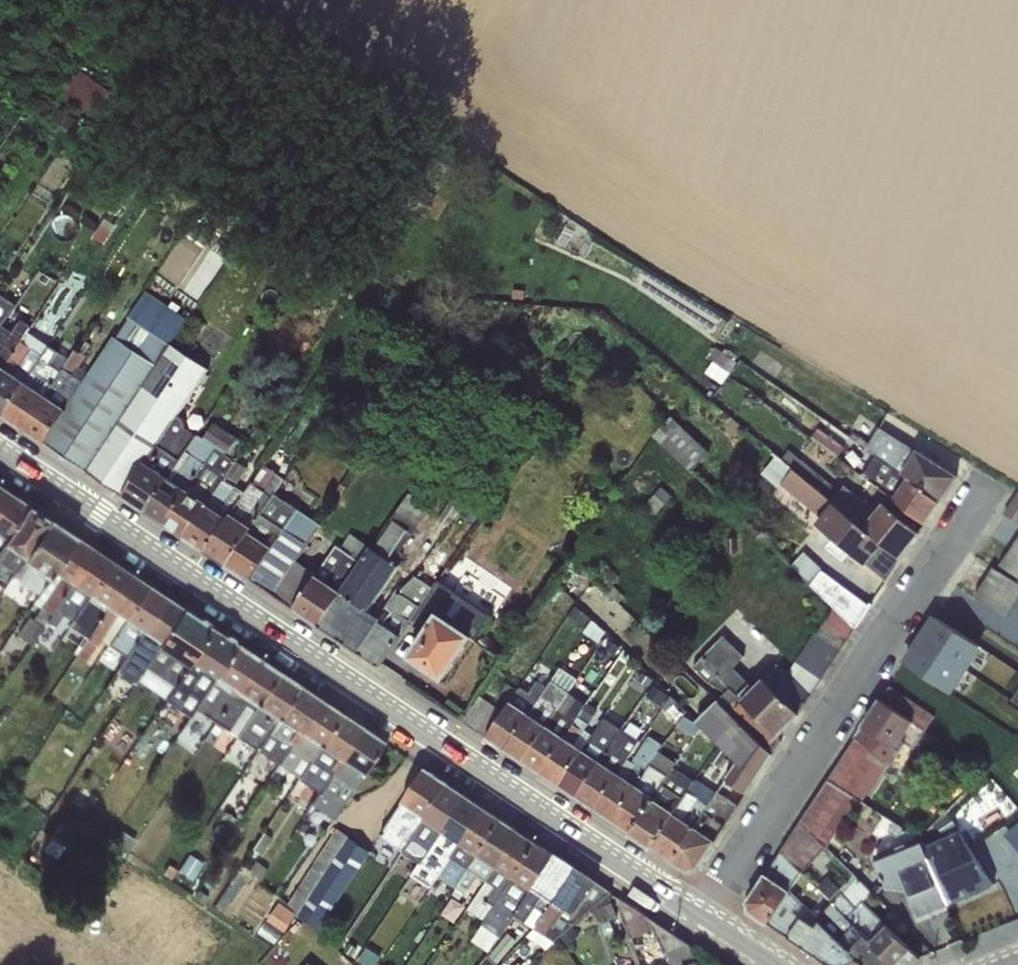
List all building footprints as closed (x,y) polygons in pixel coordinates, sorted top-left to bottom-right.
[(2,326),(14,304),(2,296),(0,300),(0,329),(2,326)] [(95,358),(46,444),(85,470),(170,342),(130,315),(95,358)] [(0,329),(0,375),(23,341),(30,328),(18,321),(10,332),(2,326),(0,329)] [(0,375),(0,413),(4,416),(41,353),(23,341),(0,375)] [(123,495),(176,421),(208,367),(170,342),(85,470),(123,495)] [(25,430),(67,357),(49,345),(41,353),(4,416),(25,430)] [(46,444),(95,358),(75,347),(67,357),(25,430),(46,444)] [(676,411),(655,432),(692,468),(713,447),(676,411)] [(176,421),(123,495),(147,511),(198,436),(176,421)] [(166,524),(227,431),(215,424),(203,440),(198,436),(147,511),(166,524)] [(875,455),(939,502),(957,476),(880,429),(868,447),(875,455)] [(184,536),(238,457),(250,440),(241,432),(236,437),(227,431),(166,524),(184,536)] [(920,531),(889,506),(883,503),(875,511),(844,486),(839,490),(788,448),(780,458),(901,559),(920,531)] [(889,506),(920,531),(939,502),(875,455),(861,475),(893,499),(889,506)] [(901,559),(780,458),(777,456),(765,471),(820,517),(817,523),(858,557),(853,564),(882,588),(901,559)] [(238,457),(184,536),(206,550),(245,491),(237,483),(248,466),(238,457)] [(227,564),(275,493),(283,478),(264,464),(245,491),(206,550),(227,564)] [(13,494),(0,485),(0,513),(13,494)] [(275,493),(227,564),(251,580),(299,509),(275,493)] [(374,547),(318,625),(360,653),(396,591),(389,582),(399,566),(394,562),(431,509),(409,493),(393,520),(374,547)] [(29,505),(13,494),(0,513),(0,551),(29,505)] [(1007,513),(1017,519),(1017,494),(1007,513)] [(50,519),(29,505),(0,551),(0,561),(15,571),(50,519)] [(299,509),(251,580),(273,595),(321,524),(299,509)] [(38,596),(76,536),(50,519),(15,571),(11,575),(38,596)] [(979,595),(1010,614),(1017,601),(1017,530),(979,595)] [(316,575),(293,608),(318,625),(374,547),(351,533),(340,548),(336,545),(316,575)] [(44,630),(94,548),(76,536),(38,596),(35,602),(39,605),(17,635),(31,645),(44,630)] [(73,620),(113,561),(94,548),(44,630),(51,634),(65,615),(73,620)] [(86,642),(129,572),(113,561),(73,620),(65,629),(86,642)] [(293,608),(316,575),(295,562),(273,595),(293,608)] [(723,635),(703,657),(780,734),(801,712),(871,604),(821,570),(811,585),(831,605),(789,670),(779,663),(754,687),(734,667),(744,656),(723,635)] [(110,644),(148,584),(129,572),(86,642),(76,656),(86,662),(102,639),(110,644)] [(408,623),(433,586),(415,575),(400,589),(396,591),(360,653),(380,666),(408,623)] [(433,586),(408,623),(423,633),(407,657),(444,681),(490,617),(437,580),(433,586)] [(126,654),(166,596),(148,584),(110,644),(126,654)] [(146,668),(184,608),(166,596),(126,654),(115,673),(127,680),(137,662),(146,668)] [(166,699),(214,628),(184,608),(146,668),(137,680),(166,699)] [(949,692),(982,646),(932,611),(899,657),(949,692)] [(195,709),(238,644),(214,628),(166,699),(190,715),(195,709)] [(204,740),(258,657),(238,644),(195,709),(207,715),(194,732),(204,740)] [(258,657),(204,740),(214,746),(226,729),(238,736),(280,672),(258,657)] [(782,739),(780,734),(703,657),(692,669),(719,696),(696,721),(683,716),(678,726),(696,735),(701,726),(736,762),(724,779),(747,793),(782,739)] [(258,750),(300,685),(280,672),(238,736),(258,750)] [(463,721),(505,749),(547,687),(537,680),(529,693),(520,687),(504,711),(480,695),(463,721)] [(505,749),(524,762),(569,692),(551,680),(547,687),(505,749)] [(280,764),(321,699),(300,685),(258,750),(280,764)] [(524,762),(548,778),(583,728),(596,709),(569,692),(524,762)] [(299,777),(342,713),(321,699),(280,764),(299,777)] [(313,804),(364,728),(342,713),(299,777),(311,785),(293,813),(302,818),(313,804)] [(548,778),(576,797),(622,728),(604,717),(592,734),(583,728),(548,778)] [(364,728),(313,804),(334,819),(384,741),(364,728)] [(576,797),(597,810),(628,758),(639,740),(622,728),(576,797)] [(597,810),(616,823),(659,751),(663,744),(649,735),(632,761),(628,758),(597,810)] [(616,823),(631,833),(672,769),(676,762),(659,751),(616,823)] [(403,851),(449,785),(425,769),(380,836),(403,851)] [(631,833),(652,847),(694,783),(672,769),(631,833)] [(652,847),(672,860),(716,792),(696,779),(694,783),(652,847)] [(724,779),(716,792),(672,860),(687,870),(697,870),(747,793),(724,779)] [(749,911),(769,924),(790,891),(802,872),(812,861),(827,848),(855,802),(826,781),(748,901),(749,911)] [(414,876),(467,797),(449,785),(403,851),(410,855),(394,889),(401,894),(414,876)] [(467,797),(414,876),(431,888),(453,856),(484,808),(467,797)] [(467,868),(502,820),(484,808),(453,856),(467,868)] [(485,880),(520,832),(502,820),(467,868),(459,883),(468,890),(478,877),(485,880)] [(336,825),(295,902),(332,922),(373,844),(336,825)] [(951,901),(987,887),(965,827),(928,841),(951,901)] [(484,919),(537,844),(520,832),(485,880),(468,908),(484,919)] [(922,837),(874,857),(888,889),(904,882),(918,915),(949,902),(922,837)] [(513,917),(556,855),(537,844),(484,919),(472,941),(499,964),(520,944),(507,932),(497,943),(513,917)] [(556,855),(513,917),(533,929),(575,868),(556,855)] [(575,868),(533,929),(526,936),(545,950),(560,937),(568,946),(584,936),(577,923),(611,892),(575,868)] [(831,904),(894,964),(901,964),(919,958),(868,904),(875,894),(859,877),(843,891),(828,876),(818,887),(831,904)] [(769,924),(789,937),(809,908),(797,898),(790,891),(769,924)] [(668,964),(698,964),(690,944),(621,898),(619,909),(631,939),(654,930),(662,950),(668,964)] [(831,904),(818,917),(858,961),(863,964),(894,964),(831,904)] [(809,908),(789,937),(830,964),(833,964),(846,964),(858,961),(818,917),(809,908)] [(662,950),(651,954),(647,948),(635,952),(640,964),(668,964),(662,950)]
